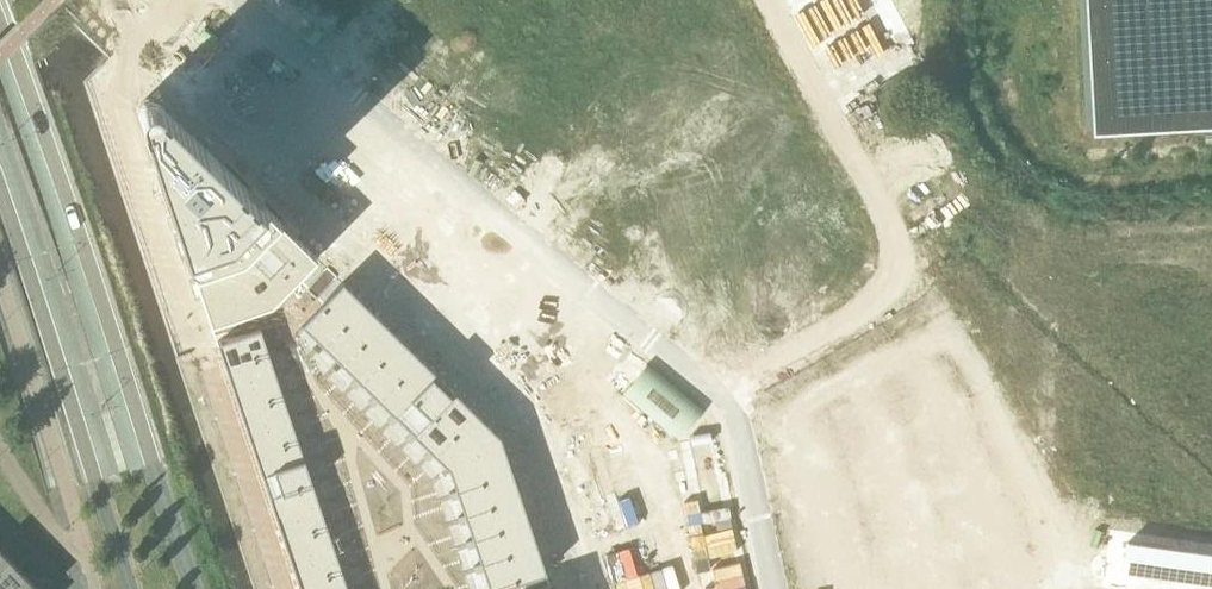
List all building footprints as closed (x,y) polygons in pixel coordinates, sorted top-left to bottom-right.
[(339,42),(382,0),(298,0),(339,42)] [(683,10),(701,0),(677,0),(683,10)] [(1087,124),(1211,117),(1211,0),(1080,0),(1087,124)] [(445,64),(414,103),(435,119),(466,81),(445,64)] [(466,81),(435,119),(455,136),(486,98),(466,81)] [(139,106),(139,108),(139,110),(140,112),(194,273),(198,286),(211,322),(271,302),(316,256),(286,226),(274,214),(199,140),(157,100),(156,99),(154,98),(152,97),(150,97),(148,97),(147,98),(145,98),(143,100),(142,101),(141,102),(140,104),(139,106)] [(570,164),(538,203),(558,219),(590,180),(570,164)] [(823,199),(807,208),(814,219),(829,211),(823,199)] [(650,229),(618,268),(638,284),(670,245),(650,229)] [(670,245),(638,284),(659,301),(691,262),(670,245)] [(342,282),(301,324),(318,340),(321,343),(362,301),(342,282)] [(362,301),(321,343),(323,345),(336,358),(339,360),(380,319),(362,301)] [(380,319),(339,360),(342,363),(355,376),(357,378),(399,337),(380,319)] [(260,327),(217,341),(225,365),(268,350),(267,348),(260,327)] [(399,337),(357,378),(360,381),(373,394),(376,396),(417,354),(399,337)] [(318,340),(312,345),(315,348),(321,343),(318,340)] [(323,345),(321,343),(315,348),(318,351),(323,345)] [(268,350),(225,365),(232,386),(275,372),(274,370),(269,353),(268,350)] [(417,354),(376,396),(378,399),(391,412),(394,414),(435,372),(417,354)] [(336,358),(331,363),(336,369),(342,363),(339,360),(336,358)] [(866,359),(857,363),(862,376),(871,373),(866,359)] [(822,370),(779,393),(785,420),(792,419),(831,410),(822,370)] [(275,372),(232,386),(239,408),(282,394),(282,391),(276,374),(275,372)] [(435,372),(394,414),(397,417),(410,430),(412,432),(454,390),(435,372)] [(871,373),(862,376),(867,390),(876,387),(871,373)] [(355,376),(349,381),(355,387),(360,381),(357,378),(355,376)] [(858,387),(849,390),(854,404),(863,400),(858,387)] [(454,390),(412,432),(415,435),(428,448),(431,450),(472,408),(454,390)] [(282,394),(239,408),(247,430),(290,415),(289,413),(283,396),(282,394)] [(373,394),(368,399),(373,405),(378,399),(376,396),(373,394)] [(472,408),(431,450),(434,453),(446,465),(449,468),(500,436),(472,408)] [(831,410),(792,419),(798,445),(843,434),(837,409),(831,410)] [(885,409),(876,413),(881,426),(890,423),(885,409)] [(391,412),(386,417),(391,423),(397,417),(394,414),(391,412)] [(868,413),(858,416),(863,430),(873,427),(868,413)] [(290,415),(247,430),(254,451),(297,437),(296,435),(290,417),(290,415)] [(890,423),(881,426),(886,440),(895,437),(890,423)] [(873,427),(863,430),(868,444),(877,440),(873,427)] [(410,430),(404,435),(410,441),(415,435),(412,432),(410,430)] [(983,432),(943,454),(956,477),(965,472),(978,465),(991,458),(996,455),(983,432)] [(500,436),(449,468),(450,471),(456,488),(457,492),(513,473),(500,436)] [(297,437),(254,451),(261,473),(304,458),(303,456),(298,439),(297,437)] [(428,448),(423,453),(428,459),(434,453),(431,450),(428,448)] [(304,458),(261,473),(268,495),(311,480),(311,478),(305,461),(304,458)] [(991,458),(978,465),(983,474),(996,467),(991,458)] [(903,459),(894,463),(899,477),(908,473),(903,459)] [(886,463),(877,466),(882,480),(891,477),(886,463)] [(978,465),(965,472),(970,481),(983,474),(978,465)] [(513,473),(457,492),(458,496),(464,513),(465,516),(521,498),(513,473)] [(908,473),(899,477),(904,490),(913,487),(908,473)] [(891,477),(882,480),(887,494),(896,490),(891,477)] [(311,480),(268,495),(276,516),(319,502),(318,500),(312,482),(311,480)] [(949,491),(936,498),(941,506),(953,499),(949,491)] [(521,498),(465,516),(466,520),(472,537),(473,541),(529,522),(521,498)] [(936,498),(923,505),(928,514),(941,506),(936,498)] [(319,502),(276,516),(283,538),(326,523),(325,521),(320,504),(319,502)] [(1032,506),(1008,519),(1030,560),(1054,546),(1032,506)] [(903,512),(895,517),(902,529),(910,525),(903,512)] [(464,513),(456,515),(459,522),(466,520),(465,516),(464,513)] [(529,522),(473,541),(474,544),(480,561),(481,565),(537,546),(529,522)] [(326,523),(283,538),(290,560),(333,545),(333,543),(327,526),(326,523)] [(910,525),(902,529),(909,542),(918,537),(910,525)] [(472,537),(465,539),(467,547),(474,544),(473,541),(472,537)] [(333,545),(290,560),(298,581),(341,567),(340,565),(334,547),(333,545)] [(481,565),(483,569),(489,588),(495,588),(546,572),(537,546),(481,565)] [(13,561),(0,548),(0,574),(13,561)] [(930,560),(921,565),(929,577),(937,573),(930,560)] [(28,577),(13,561),(0,574),(0,588),(15,588),(28,577)] [(480,561),(473,564),(475,571),(483,569),(481,565),(480,561)] [(298,581),(300,588),(346,588),(348,588),(347,586),(341,569),(341,567),(298,581)] [(929,577),(935,588),(938,588),(944,585),(937,573),(929,577)] [(28,577),(15,588),(40,588),(28,577)]
